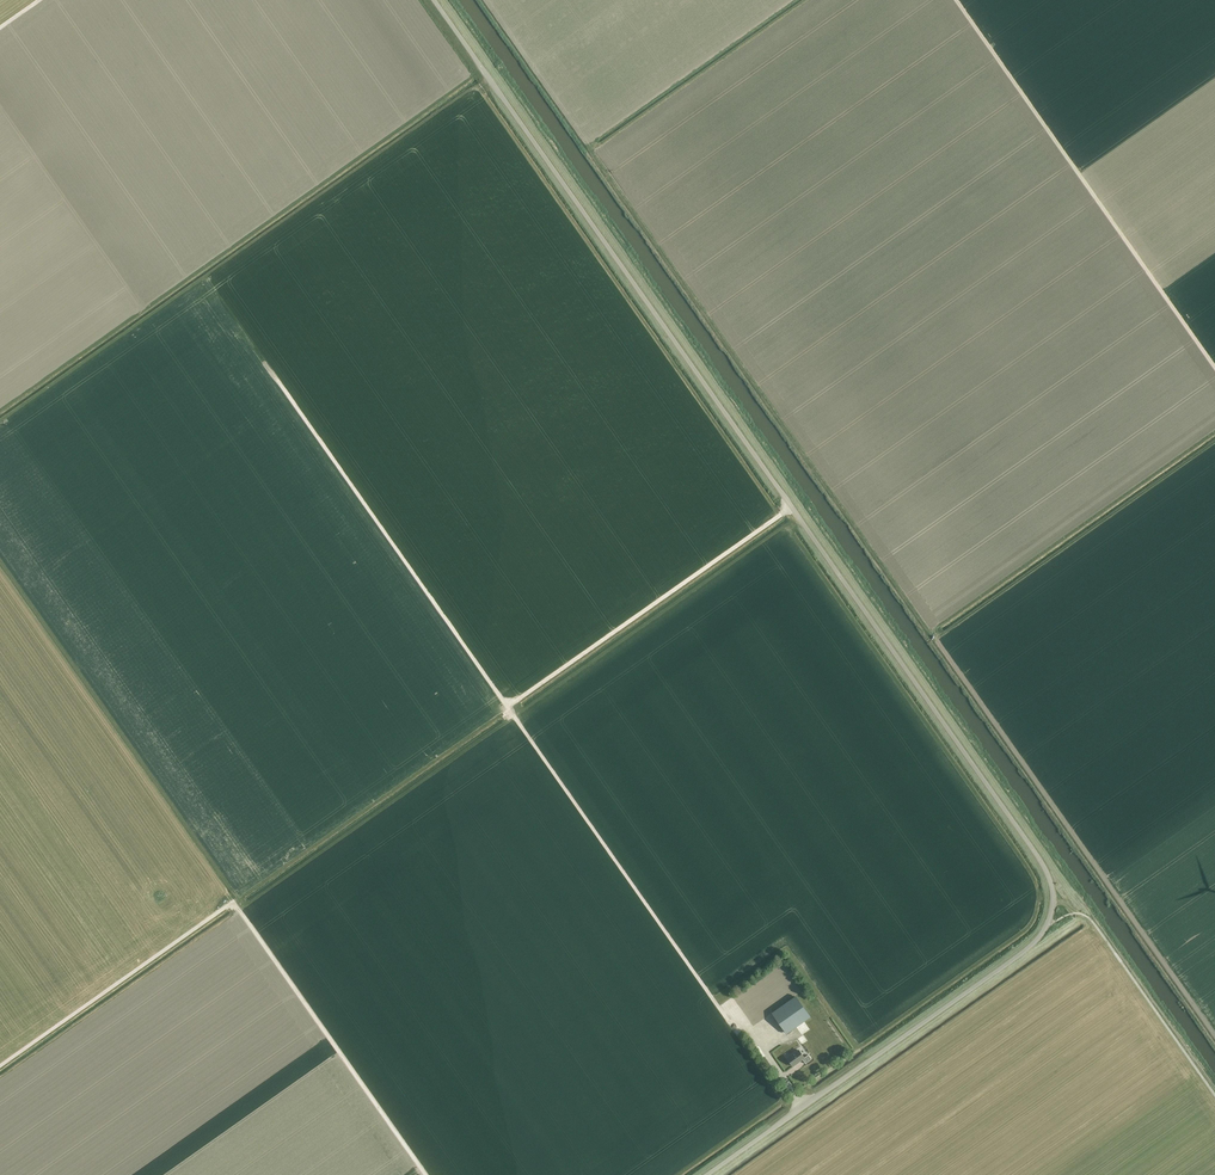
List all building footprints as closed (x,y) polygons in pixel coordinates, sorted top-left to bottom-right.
[(773,1012),(787,1033),(810,1017),(795,997),(773,1012)] [(799,1050),(787,1058),(793,1066),(803,1059),(806,1064),(812,1059),(809,1055),(804,1058),(799,1050)]
